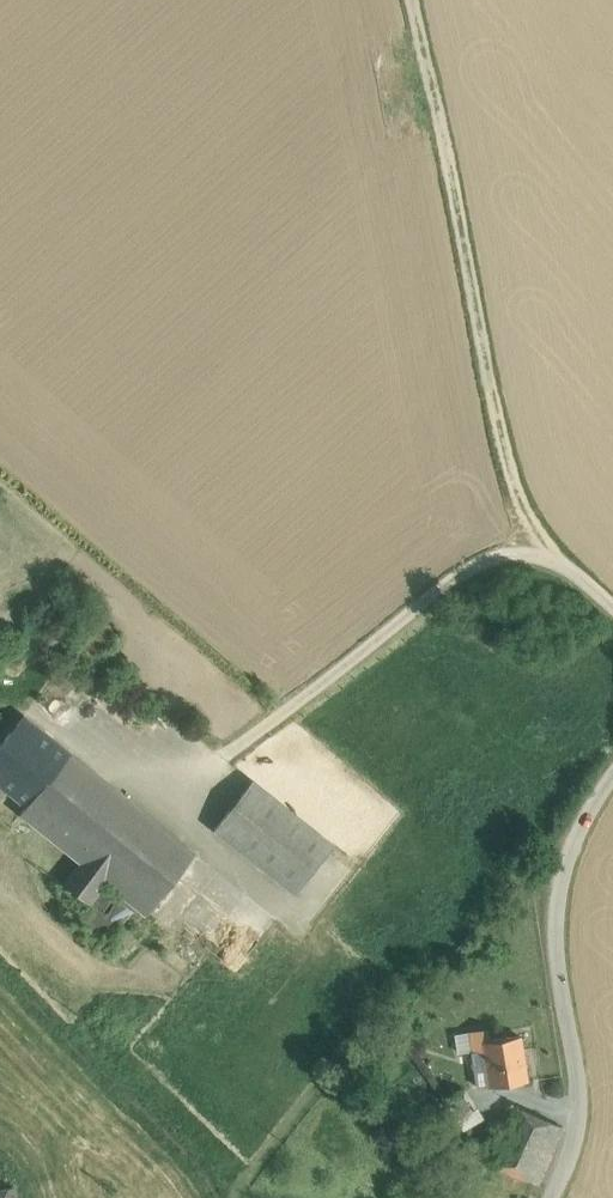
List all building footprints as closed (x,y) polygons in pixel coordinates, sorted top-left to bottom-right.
[(22,717),(0,745),(0,781),(28,803),(68,753),(22,717)] [(194,854),(68,753),(28,803),(22,810),(82,858),(64,883),(90,903),(108,879),(139,904),(148,911),(194,854)] [(334,845),(252,780),(214,828),(296,893),(334,845)] [(90,903),(75,921),(106,944),(139,904),(108,879),(90,903)] [(519,1035),(488,1040),(486,1027),(470,1030),(474,1050),(472,1050),(478,1086),(489,1084),(489,1086),(526,1080),(519,1035)] [(464,1095),(441,1109),(449,1124),(472,1110),(464,1095)] [(563,1127),(510,1103),(484,1160),(538,1183),(563,1127)] [(13,1186),(0,1189),(0,1197),(16,1197),(13,1186)]
